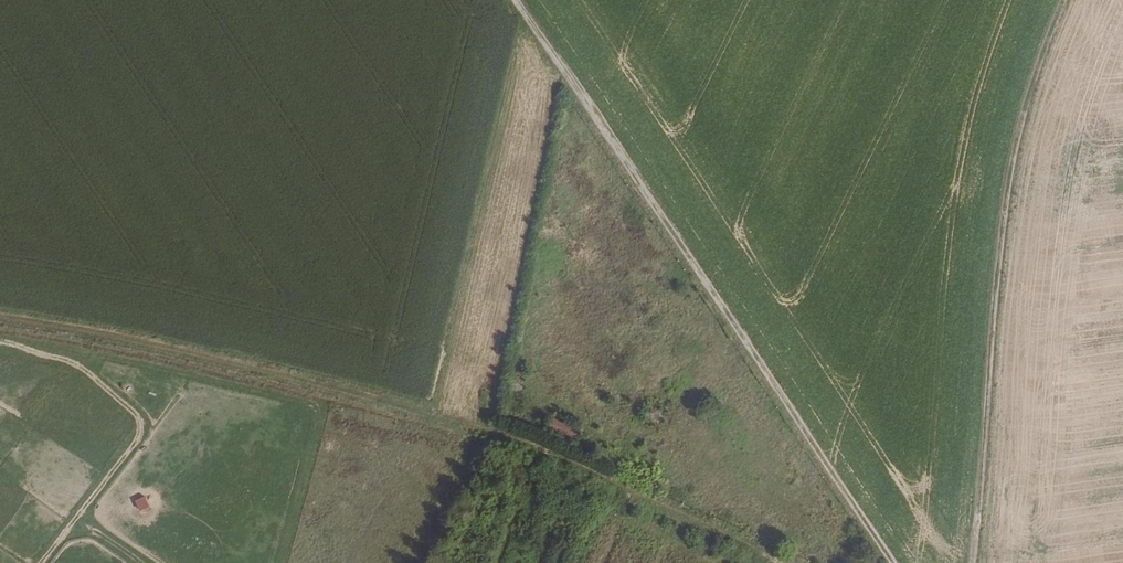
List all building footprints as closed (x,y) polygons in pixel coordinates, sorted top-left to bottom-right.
[(784,445),(789,443),(780,422),(775,424),(784,445)] [(712,451),(709,457),(728,468),(731,462),(712,451)] [(776,480),(780,474),(764,463),(760,469),(776,480)]
